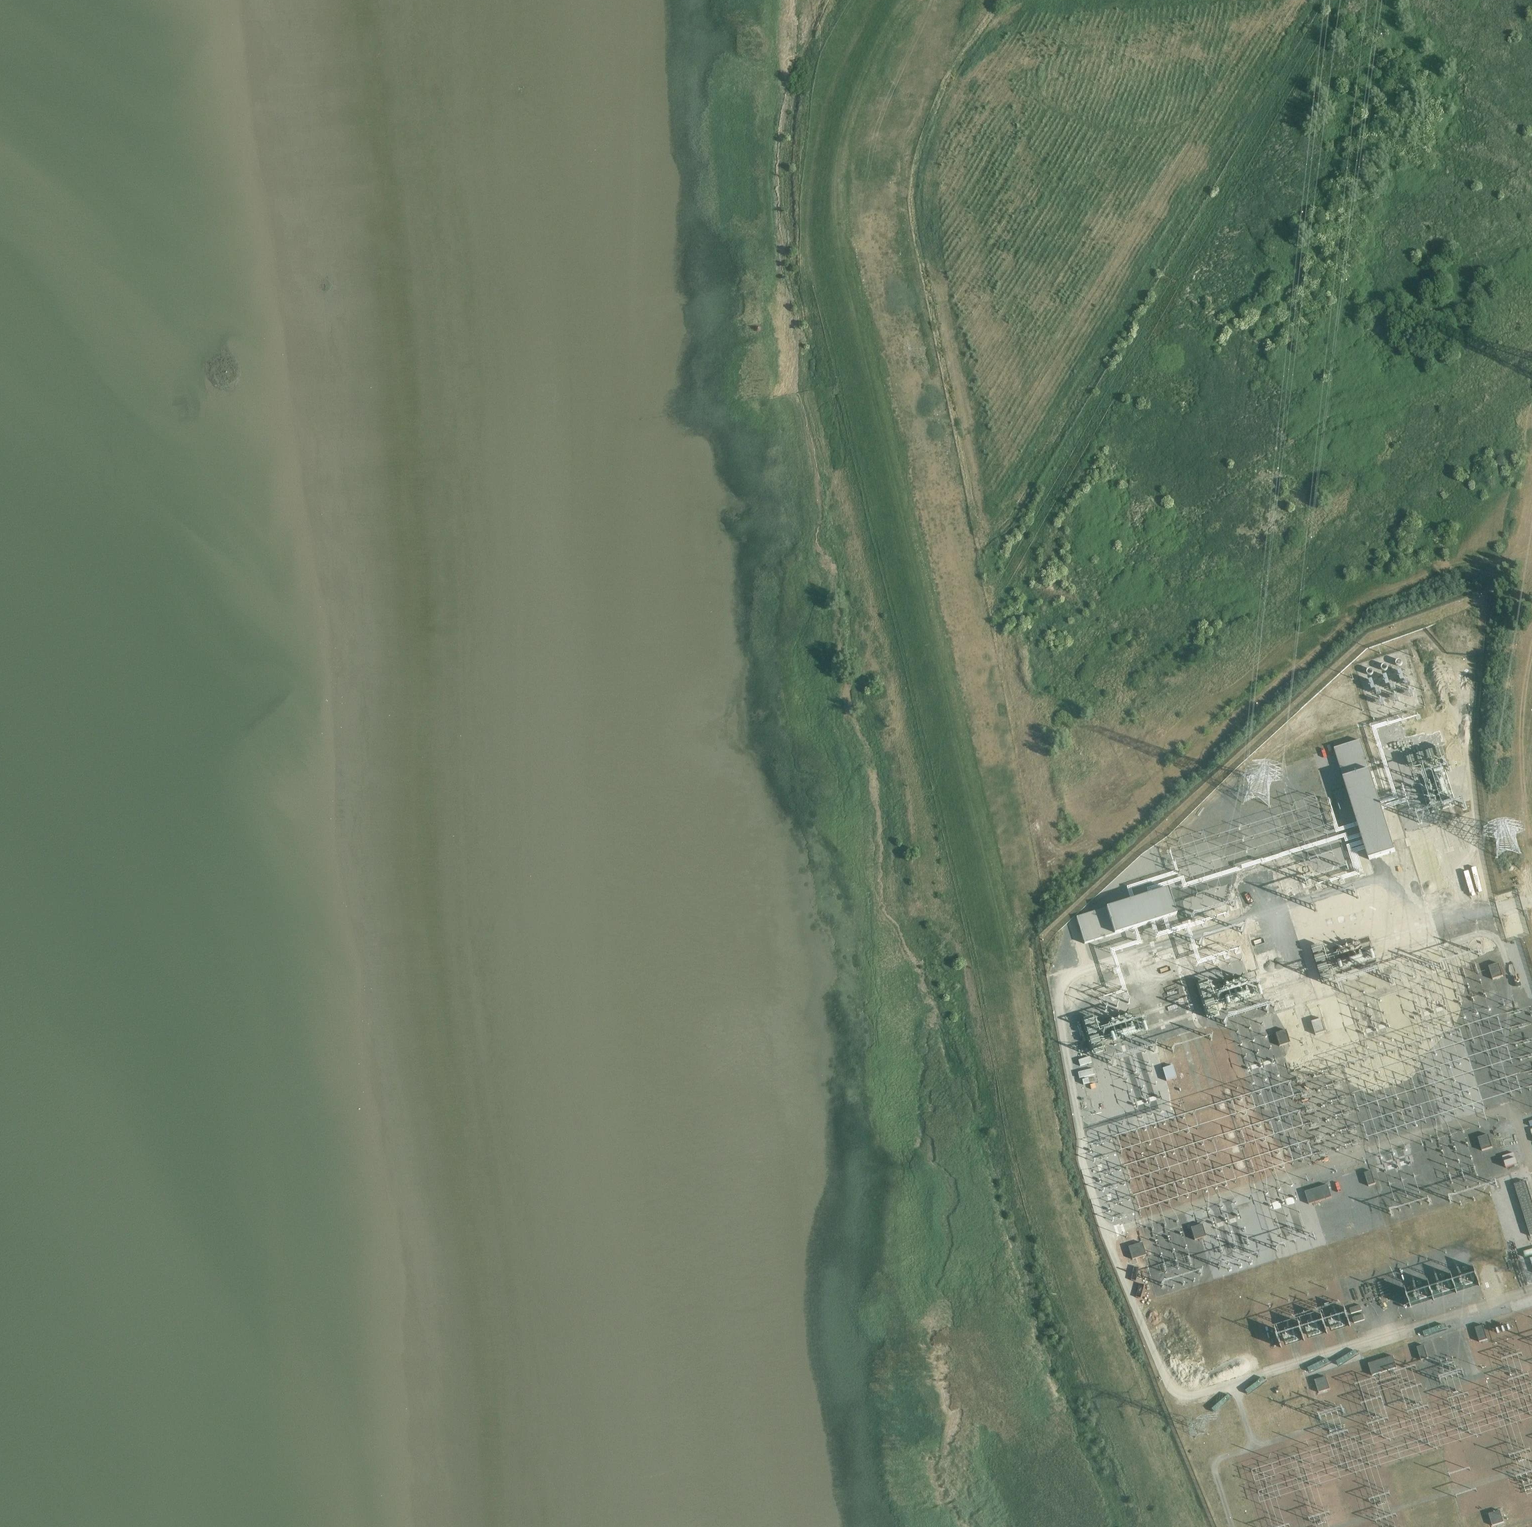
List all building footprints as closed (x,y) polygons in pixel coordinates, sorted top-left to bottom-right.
[(1374,949),(1386,946),(1382,931),(1370,934),(1374,949)] [(1499,963),(1489,967),(1493,979),(1503,976),(1499,963)] [(1302,978),(1305,990),(1317,987),(1314,975),(1302,978)] [(1324,1018),(1326,1029),(1338,1027),(1335,1015),(1324,1018)] [(1083,1029),(1091,1026),(1087,1018),(1079,1021),(1083,1029)] [(1178,1019),(1156,1027),(1160,1039),(1183,1031),(1178,1019)] [(1312,1022),(1316,1035),(1327,1032),(1322,1019),(1312,1022)] [(1284,1031),(1274,1034),(1279,1047),(1288,1043),(1284,1031)] [(1091,1053),(1100,1049),(1094,1038),(1086,1043),(1091,1053)] [(1172,1066),(1162,1069),(1166,1081),(1176,1078),(1172,1066)] [(1489,1135),(1478,1138),(1482,1151),(1492,1148),(1489,1135)] [(1323,1151),(1330,1150),(1329,1142),(1322,1143),(1323,1151)] [(1371,1171),(1364,1173),(1368,1186),(1375,1184),(1371,1171)] [(1514,1185),(1530,1236),(1531,1236),(1531,1200),(1526,1181),(1514,1185)] [(1331,1197),(1328,1185),(1305,1192),(1308,1203),(1331,1197)] [(1202,1225),(1190,1228),(1194,1240),(1205,1236),(1202,1225)] [(1128,1248),(1132,1260),(1146,1255),(1142,1243),(1128,1248)] [(1488,1283),(1477,1285),(1478,1292),(1489,1290),(1488,1283)] [(1360,1305),(1350,1308),(1351,1314),(1362,1310),(1360,1305)] [(1365,1320),(1363,1314),(1353,1318),(1354,1323),(1365,1320)] [(1475,1328),(1479,1342),(1487,1339),(1483,1325),(1475,1328)] [(1424,1345),(1417,1347),(1421,1360),(1428,1358),(1424,1345)] [(1397,1368),(1393,1357),(1368,1364),(1371,1376),(1397,1368)] [(1330,1389),(1326,1377),(1315,1380),(1318,1392),(1330,1389)] [(1500,1510),(1489,1514),(1493,1525),(1503,1522),(1500,1510)]
